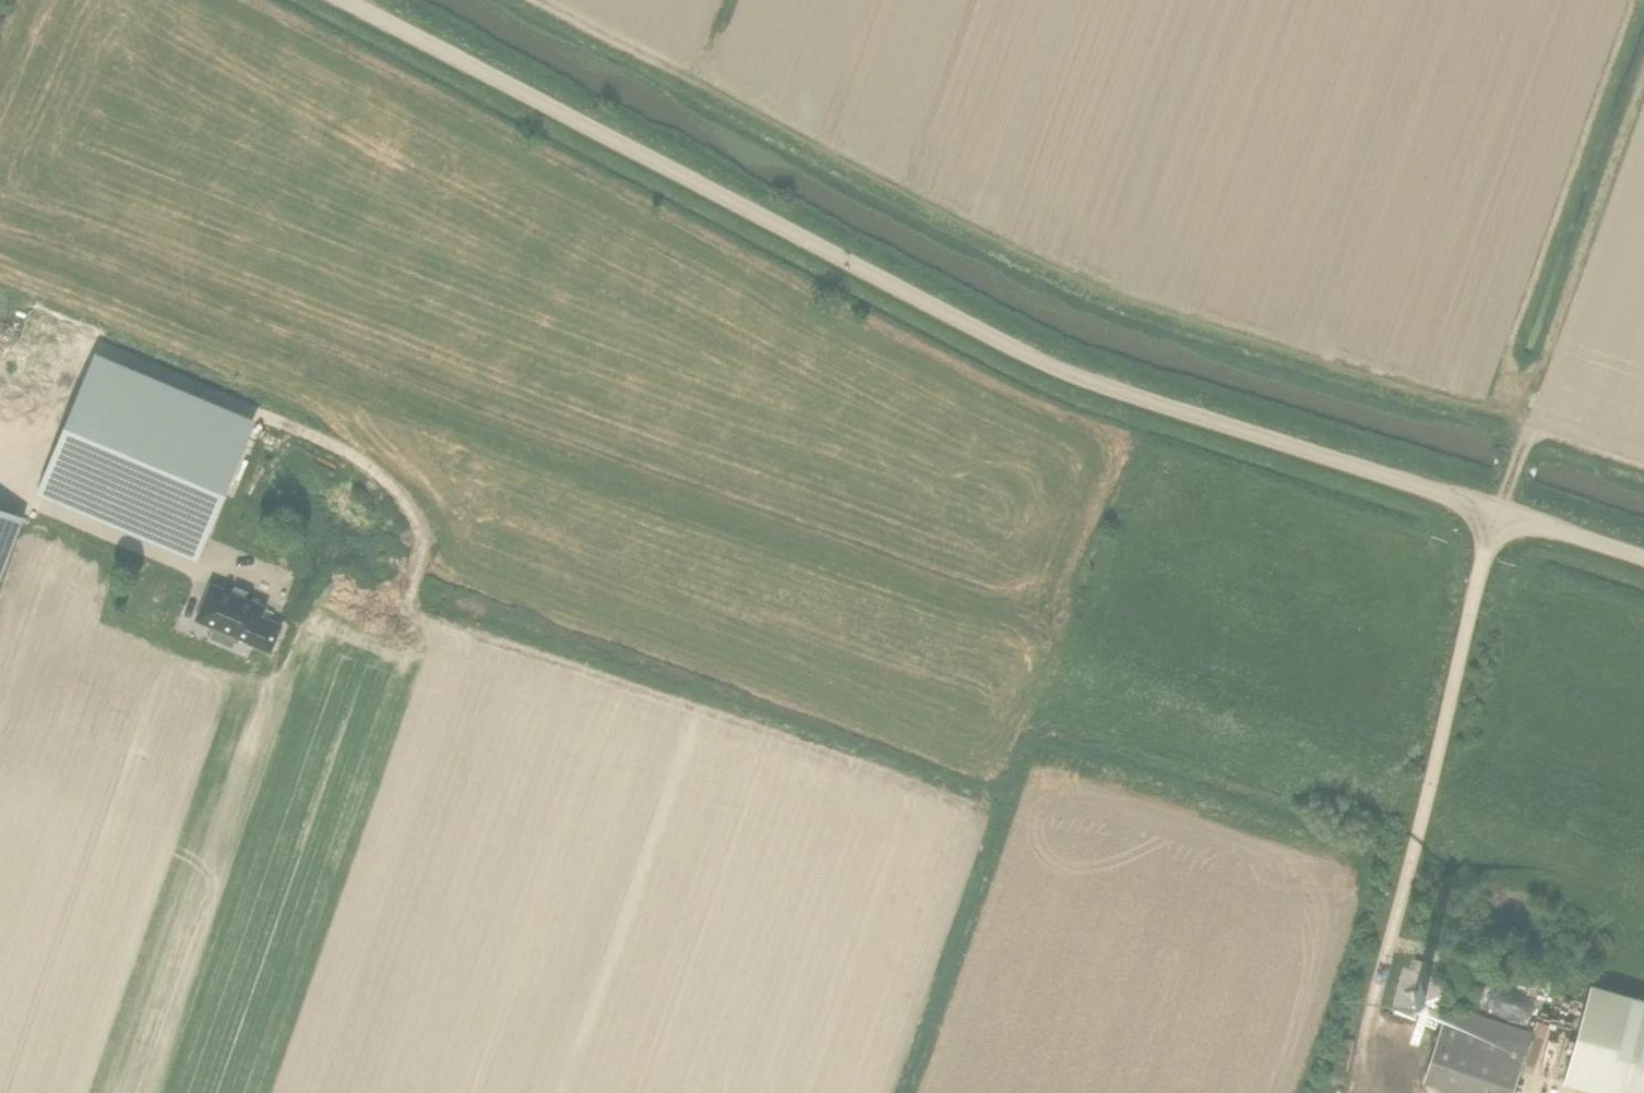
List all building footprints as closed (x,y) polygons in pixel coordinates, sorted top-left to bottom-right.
[(249,438),(88,370),(37,491),(198,559),(249,438)] [(0,506),(0,577),(24,515),(0,506)] [(218,622),(212,637),(232,646),(236,635),(249,640),(248,641),(270,651),(281,624),(261,616),(265,606),(211,583),(199,614),(218,622)] [(1591,983),(1563,1082),(1601,1092),(1643,1092),(1643,998),(1591,983)] [(1423,990),(1422,990),(1420,990),(1418,990),(1417,990),(1416,991),(1415,992),(1414,994),(1414,995),(1413,997),(1414,998),(1414,1000),(1415,1001),(1416,1002),(1418,1003),(1419,1003),(1421,1003),(1422,1003),(1424,1002),(1425,1001),(1426,1000),(1427,999),(1427,997),(1427,996),(1427,994),(1426,993),(1425,992),(1424,991),(1423,990)] [(1422,1083),(1450,1092),(1510,1092),(1528,1046),(1446,1016),(1422,1083)]
